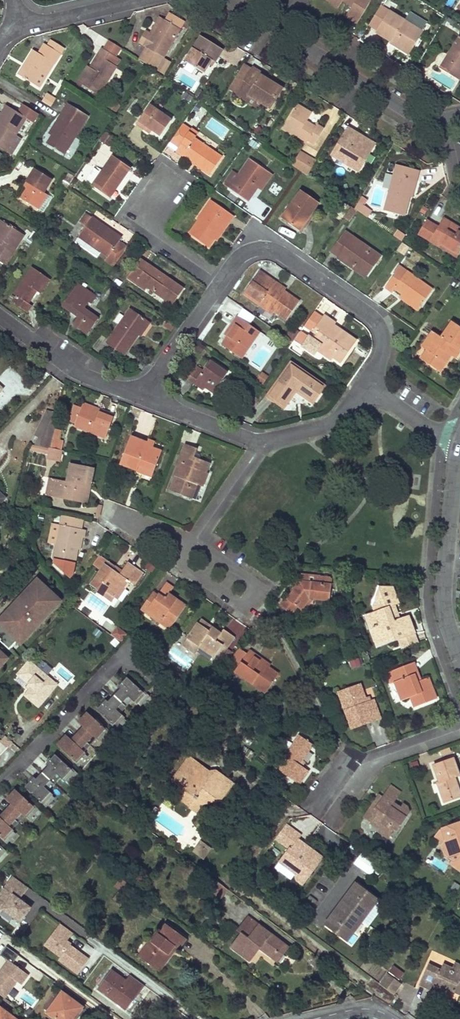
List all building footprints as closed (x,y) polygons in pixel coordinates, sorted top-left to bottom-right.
[(353,4),(352,6),(345,17),(357,24),(371,0),(347,0),(353,4)] [(369,25),(377,30),(376,33),(391,42),(393,40),(407,49),(419,29),(380,6),(369,25)] [(145,47),(146,48),(139,60),(148,65),(156,70),(180,29),(159,17),(155,23),(157,25),(152,34),(145,47)] [(423,32),(419,29),(407,49),(393,40),(391,42),(390,43),(409,54),(423,32)] [(223,50),(201,36),(185,61),(204,73),(209,64),(212,60),(215,62),(223,50)] [(459,37),(440,68),(457,78),(459,74),(459,38),(459,37)] [(53,42),(49,47),(61,54),(64,49),(53,42)] [(18,75),(34,84),(49,60),(54,64),(61,54),(49,47),(45,44),(39,53),(33,50),(18,75)] [(117,58),(102,48),(97,55),(99,57),(92,69),(88,66),(78,82),(98,95),(116,66),(113,64),(117,58)] [(54,64),(49,60),(34,84),(39,88),(54,64)] [(230,89),(237,93),(239,91),(252,70),(244,65),(230,89)] [(239,91),(249,96),(261,102),(270,108),(281,89),(269,81),(270,79),(253,68),(252,70),(239,91)] [(281,89),(283,87),(270,79),(269,81),(281,89)] [(249,96),(239,91),(237,93),(236,95),(257,108),(261,102),(249,96)] [(55,100),(46,94),(42,101),(51,107),(55,100)] [(47,144),(64,155),(88,116),(68,103),(57,121),(52,129),(55,130),(52,136),(47,144)] [(6,106),(0,116),(0,124),(2,125),(0,128),(0,148),(6,152),(17,133),(26,118),(33,122),(38,114),(23,105),(18,113),(6,106)] [(171,121),(149,105),(139,121),(137,124),(144,129),(146,126),(152,130),(160,136),(171,121)] [(311,113),(297,105),(283,128),(307,142),(308,140),(314,144),(324,129),(317,125),(316,127),(306,121),(311,113)] [(190,130),(182,124),(170,142),(178,147),(176,151),(183,156),(184,154),(196,163),(195,165),(210,175),(222,157),(195,138),(198,134),(191,129),(190,130)] [(355,132),(348,128),(333,153),(341,158),(342,157),(352,163),(351,164),(360,169),(372,149),(360,142),(363,137),(355,132)] [(105,131),(99,140),(108,146),(115,138),(105,131)] [(17,133),(6,152),(11,155),(12,153),(21,139),(22,136),(17,133)] [(372,149),(375,144),(363,137),(360,142),(372,149)] [(258,144),(252,140),(248,144),(255,149),(258,144)] [(316,162),(300,152),(292,165),(302,172),(307,176),(316,162)] [(195,165),(196,163),(184,154),(183,156),(195,165)] [(130,168),(113,156),(101,173),(92,186),(108,197),(115,186),(117,187),(119,184),(130,168)] [(229,189),(247,201),(257,188),(257,187),(255,186),(259,180),(261,182),(268,172),(250,159),(238,176),(230,188),(229,189)] [(413,169),(396,165),(384,211),(404,216),(409,197),(414,180),(416,180),(419,171),(413,169)] [(20,198),(38,209),(47,195),(44,193),(52,180),(34,169),(26,182),(26,183),(29,184),(27,189),(20,198)] [(92,186),(101,173),(95,169),(86,182),(92,186)] [(230,188),(238,176),(233,172),(224,184),(230,188)] [(272,175),(268,172),(261,182),(259,180),(255,186),(257,187),(257,188),(261,190),(272,175)] [(110,198),(117,187),(115,186),(108,197),(110,198)] [(319,203),(301,190),(281,219),(293,227),(297,230),(304,220),(306,221),(319,203)] [(234,216),(212,201),(207,207),(209,209),(200,222),(198,220),(198,221),(189,234),(209,247),(214,239),(227,221),(229,223),(234,216)] [(354,209),(367,217),(371,211),(364,206),(359,203),(358,202),(354,209)] [(206,207),(197,220),(198,221),(198,220),(200,222),(209,209),(207,207),(206,207)] [(356,210),(351,207),(344,217),(349,220),(356,210)] [(121,238),(107,228),(105,230),(100,226),(101,224),(86,214),(80,222),(86,226),(79,236),(101,252),(108,256),(105,260),(114,266),(127,248),(119,242),(121,238)] [(451,223),(443,218),(441,222),(449,227),(451,223)] [(5,265),(24,235),(0,220),(0,262),(5,265)] [(297,230),(299,231),(306,221),(304,220),(297,230)] [(441,222),(438,227),(426,220),(418,234),(446,251),(448,248),(459,254),(459,252),(459,233),(458,232),(459,228),(456,226),(451,223),(449,227),(441,222)] [(223,232),(229,223),(227,221),(214,239),(217,241),(223,232)] [(405,236),(398,230),(394,236),(401,242),(405,236)] [(380,257),(345,232),(331,252),(338,257),(338,258),(353,269),(355,265),(368,274),(380,257)] [(97,258),(101,252),(79,236),(75,242),(97,258)] [(459,254),(448,248),(446,251),(457,257),(459,254)] [(149,276),(154,269),(140,259),(137,263),(146,269),(144,272),(149,276)] [(147,287),(172,305),(183,289),(167,279),(166,281),(161,278),(163,275),(154,269),(149,276),(144,272),(146,269),(137,263),(127,277),(145,290),(147,287)] [(365,277),(368,274),(355,265),(353,269),(365,277)] [(36,291),(40,293),(50,279),(32,267),(13,294),(17,296),(12,302),(20,308),(27,312),(31,306),(28,303),(33,296),(33,295),(36,291)] [(260,288),(268,277),(260,271),(252,282),(260,288)] [(401,279),(394,274),(385,288),(392,293),(395,289),(402,294),(420,307),(432,290),(406,271),(401,279)] [(275,282),(268,277),(260,288),(252,282),(243,295),(251,300),(254,297),(274,312),(286,320),(299,302),(284,291),(273,284),(275,282)] [(284,291),(285,289),(275,282),(273,284),(284,291)] [(96,297),(77,284),(62,305),(71,312),(77,310),(78,316),(73,324),(78,327),(88,334),(98,319),(91,314),(85,315),(84,309),(89,302),(91,304),(96,297)] [(420,307),(402,294),(399,298),(408,303),(417,310),(420,307)] [(272,314),(274,312),(254,297),(251,300),(272,314)] [(148,321),(130,309),(106,343),(124,356),(138,335),(148,321)] [(322,318),(314,312),(305,325),(317,334),(313,339),(309,337),(302,346),(314,354),(317,350),(319,347),(333,356),(341,362),(356,341),(339,329),(337,331),(332,328),(334,326),(335,324),(331,321),(324,315),(322,318)] [(221,345),(241,359),(260,332),(237,316),(233,323),(235,325),(227,337),(221,345)] [(150,322),(148,321),(138,335),(140,337),(143,332),(150,322)] [(436,370),(442,361),(445,363),(451,356),(453,352),(451,350),(454,347),(459,351),(459,349),(459,327),(452,322),(441,337),(434,333),(429,341),(432,343),(427,351),(421,359),(436,370)] [(235,325),(233,323),(224,335),(227,337),(235,325)] [(434,333),(432,331),(422,347),(427,351),(432,343),(429,341),(434,333)] [(205,348),(200,344),(196,349),(201,352),(205,348)] [(331,360),(333,356),(319,347),(317,350),(331,360)] [(454,347),(451,350),(453,352),(451,356),(455,358),(456,356),(459,351),(454,347)] [(196,381),(205,387),(209,390),(214,393),(227,373),(209,361),(202,371),(196,367),(188,379),(194,384),(196,381)] [(445,363),(442,361),(436,370),(439,372),(445,363)] [(267,396),(284,408),(291,398),(296,391),(313,403),(325,386),(291,362),(267,396)] [(257,381),(264,385),(269,376),(261,373),(257,381)] [(203,390),(205,387),(196,381),(194,384),(203,390)] [(257,401),(254,399),(244,412),(247,415),(257,401)] [(105,415),(106,412),(83,403),(82,406),(105,415)] [(105,415),(82,406),(74,426),(105,438),(114,415),(106,412),(105,415)] [(58,414),(46,411),(34,435),(38,437),(35,445),(48,448),(50,448),(52,440),(53,438),(55,429),(58,414)] [(62,431),(55,429),(53,438),(60,439),(62,431)] [(138,469),(153,475),(162,451),(153,447),(147,445),(148,442),(147,442),(131,436),(119,465),(137,471),(138,469)] [(50,448),(61,450),(63,442),(52,440),(50,448)] [(197,449),(186,444),(174,476),(175,476),(169,491),(191,499),(196,484),(202,487),(208,473),(206,472),(209,463),(200,459),(198,462),(193,460),(195,453),(197,449)] [(61,450),(50,448),(50,449),(49,454),(48,458),(59,460),(61,450)] [(85,485),(89,486),(93,469),(70,465),(67,483),(56,481),(53,496),(81,501),(85,485)] [(152,477),(153,475),(138,469),(137,471),(152,477)] [(56,481),(49,480),(46,494),(53,496),(56,481)] [(83,520),(62,515),(60,525),(56,544),(53,558),(54,559),(54,563),(69,578),(72,575),(75,563),(78,550),(80,537),(83,537),(84,538),(86,530),(81,529),(83,520)] [(48,543),(56,544),(60,525),(52,523),(48,543)] [(91,585),(98,590),(96,592),(111,602),(115,596),(119,589),(125,590),(130,582),(127,580),(136,567),(128,562),(122,571),(120,574),(113,570),(115,566),(107,561),(91,585)] [(143,572),(136,567),(127,580),(130,582),(134,585),(143,572)] [(287,600),(285,598),(280,606),(292,615),(297,607),(301,610),(309,598),(313,599),(330,600),(332,580),(330,578),(300,574),(300,581),(287,600)] [(35,576),(0,614),(0,628),(15,641),(20,646),(62,600),(35,576)] [(153,617),(160,622),(170,629),(186,606),(169,594),(173,588),(166,583),(157,595),(154,599),(150,596),(141,609),(153,617)] [(372,604),(375,611),(369,613),(374,627),(370,629),(375,642),(392,636),(394,641),(399,640),(414,634),(408,616),(400,618),(396,620),(393,621),(392,616),(394,615),(391,607),(395,605),(398,604),(392,586),(382,586),(383,589),(377,591),(378,595),(375,596),(378,602),(372,604)] [(125,590),(119,589),(115,596),(118,599),(125,590)] [(304,612),(313,599),(309,598),(301,610),(304,612)] [(400,618),(395,605),(391,607),(394,615),(392,616),(393,621),(396,620),(400,618)] [(370,629),(374,627),(369,613),(365,615),(370,629)] [(160,622),(153,617),(150,621),(157,626),(160,622)] [(209,630),(212,627),(201,619),(198,623),(209,630)] [(187,639),(199,647),(201,644),(216,655),(223,645),(226,648),(234,637),(223,629),(220,633),(212,627),(209,630),(198,623),(187,639)] [(116,627),(111,637),(122,643),(128,634),(116,627)] [(0,628),(0,642),(8,649),(15,641),(0,628)] [(414,634),(399,640),(402,649),(418,643),(414,634)] [(394,641),(392,636),(375,642),(377,647),(394,641)] [(194,654),(199,647),(187,639),(182,645),(194,654)] [(226,648),(223,645),(216,655),(201,644),(199,647),(214,658),(212,661),(215,664),(226,648)] [(234,672),(265,693),(278,674),(268,667),(254,657),(256,655),(249,650),(247,653),(240,649),(231,661),(238,666),(234,672)] [(0,650),(0,667),(8,658),(0,650)] [(270,665),(256,655),(254,657),(268,667),(270,665)] [(352,669),(362,665),(360,658),(350,663),(352,669)] [(27,691),(22,696),(37,709),(57,685),(27,659),(14,675),(26,685),(24,688),(27,691)] [(41,661),(37,666),(48,675),(52,669),(41,661)] [(421,680),(414,662),(410,664),(417,682),(421,680)] [(417,682),(410,664),(386,673),(391,684),(394,682),(401,701),(410,697),(414,708),(437,699),(431,685),(428,677),(421,680),(417,682)] [(111,725),(142,692),(125,677),(116,686),(118,688),(106,702),(104,699),(94,710),(111,725)] [(348,705),(349,709),(345,710),(351,729),(366,724),(365,722),(380,717),(374,700),(370,701),(366,702),(365,698),(360,684),(341,691),(346,706),(348,705)] [(346,706),(341,691),(338,692),(345,710),(349,709),(348,705),(346,706)] [(74,762),(105,728),(85,711),(76,721),(81,725),(69,738),(64,734),(54,744),(74,762)] [(313,745),(299,735),(276,768),(299,784),(308,771),(302,766),(299,764),(301,761),(313,745)] [(0,739),(0,743),(7,748),(11,743),(2,736),(0,739)] [(39,802),(70,769),(53,754),(44,764),(46,766),(34,779),(32,777),(22,787),(39,802)] [(172,781),(187,792),(181,799),(190,806),(210,803),(214,797),(219,801),(232,783),(215,771),(208,780),(205,777),(208,772),(207,771),(199,783),(187,774),(196,763),(189,758),(172,781)] [(453,758),(433,765),(439,782),(437,783),(444,802),(459,796),(459,793),(456,782),(454,782),(452,778),(454,777),(459,775),(458,771),(453,758)] [(199,783),(207,771),(196,763),(187,774),(199,783)] [(208,780),(215,771),(208,772),(205,777),(208,780)] [(395,801),(400,793),(390,785),(382,796),(384,798),(386,795),(395,801)] [(33,808),(13,789),(4,798),(9,803),(0,812),(0,838),(3,840),(33,808)] [(384,798),(382,796),(373,810),(377,812),(370,823),(378,828),(379,832),(388,838),(394,829),(397,831),(409,813),(407,808),(402,804),(400,808),(393,803),(395,801),(386,795),(384,798)] [(373,810),(382,796),(380,795),(371,808),(373,810)] [(373,810),(371,808),(364,818),(370,823),(377,812),(373,810)] [(453,860),(450,864),(459,871),(459,870),(459,822),(446,827),(449,834),(442,844),(441,845),(445,855),(453,860)] [(301,887),(321,860),(303,847),(302,849),(295,844),(297,842),(301,836),(286,824),(273,841),(287,851),(277,864),(293,877),(294,883),(301,887)] [(442,829),(433,838),(442,844),(449,834),(446,827),(442,829)] [(201,850),(197,847),(194,851),(203,858),(210,849),(206,846),(203,849),(201,850)] [(360,855),(354,866),(367,873),(373,862),(360,855)] [(27,888),(11,876),(0,890),(0,911),(1,910),(18,923),(30,907),(19,899),(27,888)] [(217,882),(209,876),(203,884),(211,890),(209,892),(210,892),(217,882)] [(129,885),(121,878),(114,887),(123,893),(129,885)] [(227,889),(217,882),(210,892),(219,900),(227,889)] [(209,892),(211,890),(203,884),(201,886),(209,892)] [(377,900),(356,884),(350,891),(353,893),(349,899),(346,897),(342,902),(345,904),(342,909),(338,907),(334,912),(338,915),(334,920),(330,918),(325,925),(347,941),(360,923),(359,922),(363,917),(364,918),(377,900)] [(133,901),(140,892),(129,885),(123,893),(133,901)] [(283,944),(248,917),(237,930),(241,933),(231,947),(249,961),(259,948),(272,958),(283,944)] [(70,943),(66,941),(72,933),(59,923),(42,946),(59,958),(56,961),(75,975),(87,959),(69,945),(70,943)] [(186,938),(166,924),(159,934),(159,933),(152,942),(150,941),(139,956),(156,970),(168,954),(174,945),(177,948),(178,949),(186,938)] [(288,947),(283,944),(272,958),(277,962),(288,947)] [(168,954),(156,970),(160,972),(177,948),(174,945),(168,954)] [(17,984),(22,988),(30,977),(13,965),(20,956),(7,947),(1,956),(8,962),(0,973),(0,995),(6,1000),(17,984)] [(443,965),(440,970),(428,965),(419,984),(431,990),(435,983),(445,987),(454,992),(456,989),(459,991),(459,965),(454,963),(452,969),(443,965)] [(393,966),(389,973),(400,980),(405,973),(393,966)] [(144,986),(130,976),(126,981),(112,971),(98,989),(113,1000),(115,998),(117,1000),(115,1002),(124,1009),(136,992),(139,994),(139,993),(144,986)] [(379,984),(392,994),(400,983),(387,974),(379,984)] [(441,995),(445,987),(435,983),(431,990),(441,995)] [(60,995),(55,992),(44,1006),(49,1010),(60,995)] [(56,1018),(74,1018),(83,1007),(62,992),(60,995),(49,1010),(47,1013),(56,1018)] [(139,994),(136,992),(124,1009),(127,1010),(139,994)] [(0,1008),(0,1018),(15,1018),(0,1008)]
